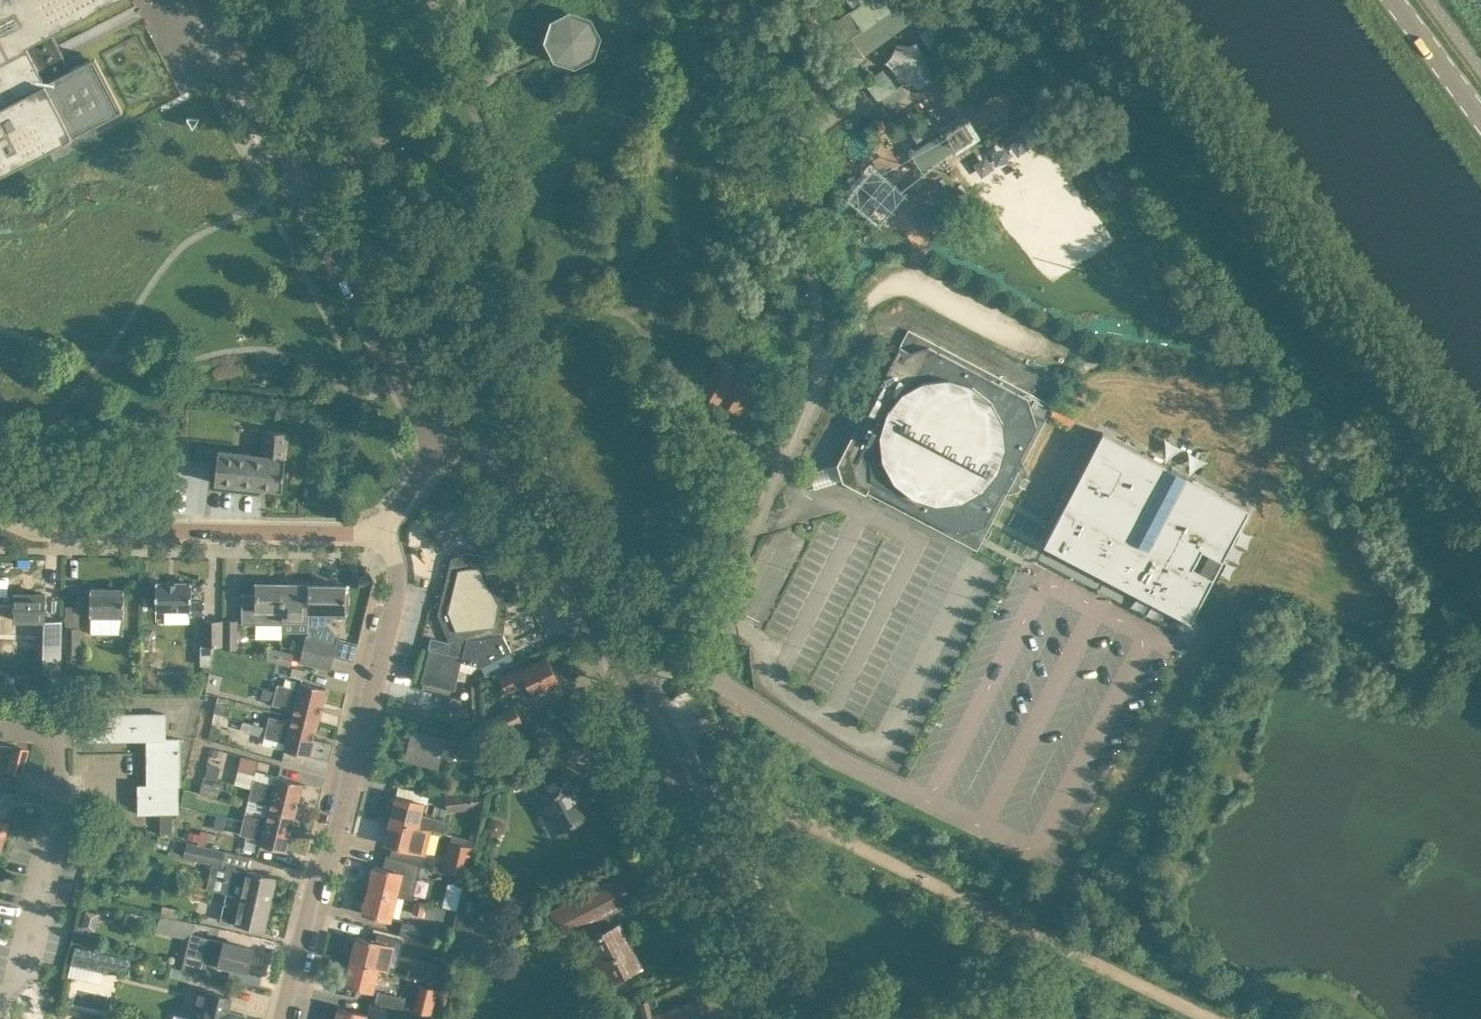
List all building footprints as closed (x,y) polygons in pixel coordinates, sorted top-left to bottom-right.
[(48,148),(92,125),(118,112),(90,58),(70,68),(57,75),(51,63),(45,51),(39,39),(52,32),(114,0),(0,0),(0,173),(48,148)] [(933,50),(950,37),(937,19),(949,11),(941,0),(905,0),(912,10),(918,6),(931,24),(920,32),(933,50)] [(545,40),(555,59),(575,65),(594,56),(600,35),(590,17),(570,11),(551,20),(545,40)] [(845,42),(834,51),(847,68),(841,73),(854,91),(866,82),(879,100),(896,87),(887,74),(883,69),(872,77),(859,60),(864,55),(852,38),(845,42)] [(942,129),(940,130),(944,135),(955,152),(957,155),(981,140),(978,135),(964,114),(942,129)] [(1053,404),(926,338),(908,329),(899,345),(900,345),(870,402),(869,402),(866,406),(868,407),(865,411),(837,463),(842,479),(977,549),(1008,491),(1017,488),(1025,473),(1022,463),(1053,404)] [(760,369),(742,359),(737,368),(718,358),(695,402),(714,412),(718,403),(737,413),(760,369)] [(288,431),(268,429),(264,429),(261,455),(218,450),(214,482),(282,489),(288,431)] [(1190,620),(1249,508),(1103,431),(1081,473),(1084,475),(1050,541),(1119,578),(1117,582),(1190,620)] [(172,465),(184,466),(186,446),(174,445),(172,465)] [(466,551),(451,558),(439,609),(438,613),(448,643),(454,645),(453,647),(455,648),(454,651),(458,652),(457,654),(462,655),(461,661),(457,678),(466,680),(467,671),(471,672),(477,665),(481,666),(486,677),(517,662),(503,634),(506,612),(507,605),(527,597),(502,547),(481,554),(466,551)] [(204,615),(204,608),(204,601),(191,600),(191,582),(156,581),(156,601),(155,609),(190,609),(190,615),(204,615)] [(282,624),(282,620),(283,583),(255,582),(255,593),(242,593),(242,623),(282,624)] [(309,583),(283,583),(282,620),(282,624),(282,629),(309,630),(309,628),(309,583)] [(309,583),(309,628),(320,628),(320,610),(345,610),(346,583),(309,583)] [(90,632),(123,633),(124,608),(124,588),(78,588),(78,605),(90,605),(90,612),(90,632)] [(14,618),(14,636),(40,637),(39,682),(60,683),(61,615),(45,614),(45,593),(14,592),(14,618)] [(215,645),(223,645),(223,619),(203,619),(202,645),(201,645),(201,664),(211,664),(215,645)] [(223,619),(223,645),(223,648),(238,648),(238,619),(223,619)] [(81,651),(81,627),(65,627),(65,650),(66,650),(75,651),(81,651)] [(306,635),(302,648),(333,656),(336,642),(306,635)] [(421,681),(442,686),(454,689),(457,678),(461,661),(462,655),(457,654),(458,652),(454,651),(455,648),(453,647),(454,645),(448,643),(446,652),(429,648),(421,681)] [(266,658),(279,661),(281,650),(269,647),(266,658)] [(330,667),(333,656),(302,648),(300,659),(330,667)] [(66,650),(66,660),(75,660),(75,651),(66,650)] [(281,650),(279,661),(291,664),(294,653),(281,650)] [(521,664),(500,674),(506,688),(527,679),(534,695),(548,688),(547,685),(559,679),(561,673),(557,666),(552,664),(547,656),(522,667),(521,664)] [(302,678),(305,669),(293,666),(290,675),(302,678)] [(220,677),(210,675),(208,688),(217,690),(220,677)] [(475,684),(471,685),(473,722),(482,722),(479,677),(475,677),(475,684)] [(195,691),(195,692),(203,692),(203,691),(204,681),(196,681),(195,691)] [(326,687),(301,681),(300,688),(278,683),(276,690),(322,702),(326,687)] [(452,698),(454,689),(442,686),(440,695),(452,698)] [(322,702),(276,690),(274,698),(272,704),(292,709),(289,720),(316,727),(320,710),(322,702)] [(226,714),(228,704),(216,701),(214,711),(226,714)] [(44,702),(34,702),(33,712),(44,713),(44,702)] [(514,705),(488,719),(496,734),(522,721),(514,705)] [(90,713),(90,715),(90,740),(146,739),(147,783),(138,783),(138,812),(158,812),(161,812),(178,812),(178,786),(180,786),(180,783),(179,738),(166,738),(166,713),(110,713),(90,713)] [(289,720),(270,716),(267,726),(313,738),(316,727),(289,720)] [(267,726),(243,720),(241,729),(286,741),(284,749),(309,755),(313,738),(267,726)] [(487,728),(463,723),(459,738),(484,744),(487,728)] [(444,737),(431,734),(412,729),(405,756),(451,767),(454,752),(455,752),(458,741),(444,737)] [(16,744),(9,771),(22,775),(24,768),(30,748),(16,744)] [(206,772),(219,775),(222,762),(209,759),(206,772)] [(561,829),(572,823),(590,814),(581,798),(579,799),(564,770),(538,784),(561,829)] [(252,787),(298,798),(302,782),(283,777),(278,776),(275,784),(264,781),(254,779),(252,787)] [(203,780),(200,791),(217,796),(219,789),(219,788),(213,787),(214,783),(203,780)] [(250,793),(249,798),(271,804),(269,810),(294,816),(297,804),(298,798),(252,787),(250,793)] [(459,792),(462,808),(482,806),(486,788),(459,792)] [(10,792),(0,790),(0,802),(7,804),(10,792)] [(391,797),(389,808),(392,808),(389,818),(418,825),(432,829),(446,833),(450,820),(421,812),(423,801),(395,795),(394,798),(391,797)] [(246,810),(243,821),(290,832),(291,826),(294,816),(269,810),(268,816),(246,810)] [(215,818),(213,828),(223,830),(226,817),(216,814),(215,818)] [(488,820),(487,827),(492,832),(499,833),(504,829),(505,822),(501,816),(494,815),(488,820)] [(389,818),(384,842),(393,844),(390,855),(422,863),(425,851),(427,852),(432,829),(418,825),(389,818)] [(5,836),(9,821),(0,819),(0,834),(5,836)] [(241,828),(240,833),(262,839),(261,843),(266,844),(285,849),(290,832),(243,821),(241,828)] [(190,831),(188,837),(199,840),(200,833),(196,832),(190,831)] [(466,874),(468,875),(467,872),(475,840),(469,839),(469,838),(453,834),(451,840),(444,868),(466,874)] [(183,857),(221,865),(225,850),(219,849),(219,848),(181,839),(180,843),(186,844),(183,857)] [(374,864),(368,888),(396,895),(412,899),(421,863),(422,864),(422,863),(390,855),(386,854),(383,867),(374,864)] [(221,891),(227,892),(241,896),(270,903),(276,876),(227,865),(221,891)] [(466,874),(450,939),(472,928),(468,921),(487,911),(466,874)] [(620,876),(593,890),(553,911),(565,932),(577,926),(584,939),(582,940),(604,981),(640,962),(619,922),(615,924),(607,910),(631,897),(620,876)] [(184,895),(207,901),(210,889),(187,883),(184,895)] [(368,888),(362,912),(382,917),(390,919),(396,895),(368,888)] [(446,908),(437,906),(426,903),(429,891),(418,888),(412,912),(443,920),(446,908)] [(264,929),(270,903),(241,896),(227,892),(220,919),(264,929)] [(163,904),(161,914),(177,918),(180,909),(163,904)] [(99,912),(86,909),(82,927),(95,930),(99,912)] [(177,919),(177,918),(161,914),(157,930),(191,938),(194,923),(177,919)] [(422,925),(403,920),(399,933),(419,938),(422,925)] [(76,927),(74,939),(82,941),(85,929),(76,927)] [(352,935),(350,946),(353,947),(352,954),(351,959),(379,966),(395,970),(402,939),(377,932),(375,940),(357,935),(356,936),(352,935)] [(186,951),(182,967),(213,975),(215,969),(218,970),(220,962),(228,964),(247,969),(253,946),(233,941),(224,939),(224,940),(210,937),(208,947),(205,956),(186,951)] [(131,958),(75,945),(72,959),(128,971),(131,958)] [(351,959),(345,983),(364,988),(373,990),(379,966),(351,959)] [(401,959),(398,971),(409,974),(430,979),(433,968),(401,959)] [(420,981),(414,1008),(430,1012),(436,985),(420,981)] [(231,1016),(232,1010),(227,1009),(230,995),(197,987),(190,1016),(191,1016),(190,1018),(243,1018),(231,1016)] [(406,997),(378,990),(375,1001),(403,1008),(406,997)] [(674,1007),(653,1015),(648,998),(640,1002),(645,1018),(700,1018),(693,1001),(674,1007)] [(335,1018),(365,1018),(367,1013),(358,1011),(339,1006),(335,1018)]
